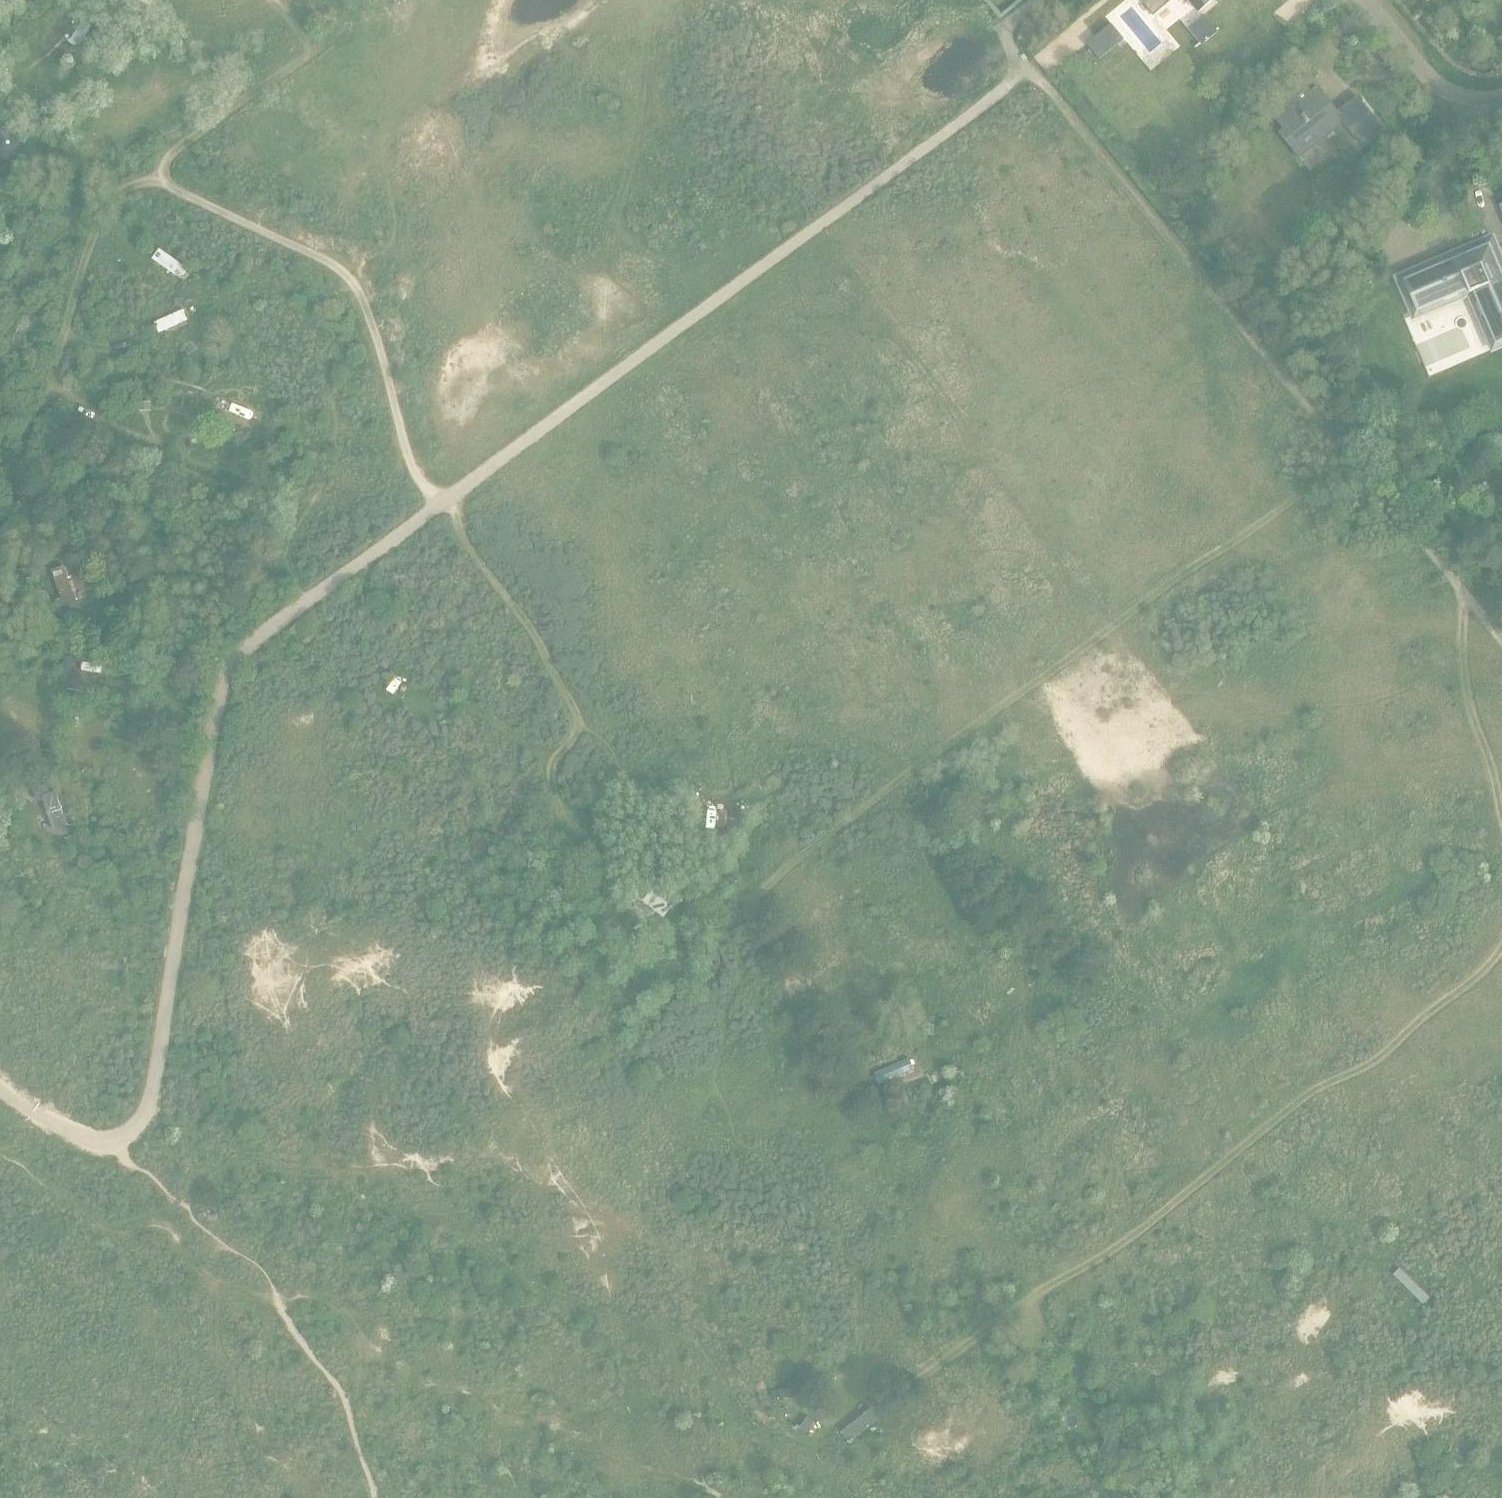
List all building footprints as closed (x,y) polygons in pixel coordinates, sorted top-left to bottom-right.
[(1152,15),(1170,0),(1139,0),(1152,15)] [(1196,14),(1213,0),(1185,0),(1196,14)] [(77,47),(91,25),(83,19),(69,41),(77,47)] [(1110,23),(1085,43),(1098,59),(1123,38),(1110,23)] [(1317,88),(1306,95),(1303,91),(1316,76),(1305,66),(1291,83),(1297,88),(1293,93),(1294,95),(1270,112),(1282,129),(1278,133),(1296,157),(1342,122),(1360,146),(1381,130),(1356,98),(1336,113),(1317,88)] [(1397,278),(1413,316),(1433,307),(1429,298),(1464,283),(1468,292),(1474,290),(1489,325),(1483,327),(1492,347),(1501,343),(1501,266),(1490,238),(1470,247),(1472,252),(1456,259),(1454,253),(1429,264),(1430,266),(1422,270),(1421,268),(1397,278)] [(185,265),(159,248),(152,258),(178,276),(185,265)] [(159,332),(188,319),(183,308),(155,321),(159,332)] [(79,601),(63,565),(50,570),(61,596),(56,598),(60,607),(65,605),(66,607),(79,601)] [(68,689),(73,656),(62,654),(60,669),(61,669),(58,687),(68,689)] [(38,801),(45,799),(55,829),(68,825),(56,789),(50,791),(47,782),(33,787),(38,801)] [(629,890),(663,916),(672,905),(638,879),(629,890)] [(909,1057),(874,1072),(878,1083),(914,1068),(909,1057)] [(1392,1273),(1423,1303),(1425,1305),(1429,1301),(1427,1299),(1429,1297),(1398,1267),(1392,1273)] [(841,1431),(849,1440),(880,1416),(872,1406),(841,1431)]
